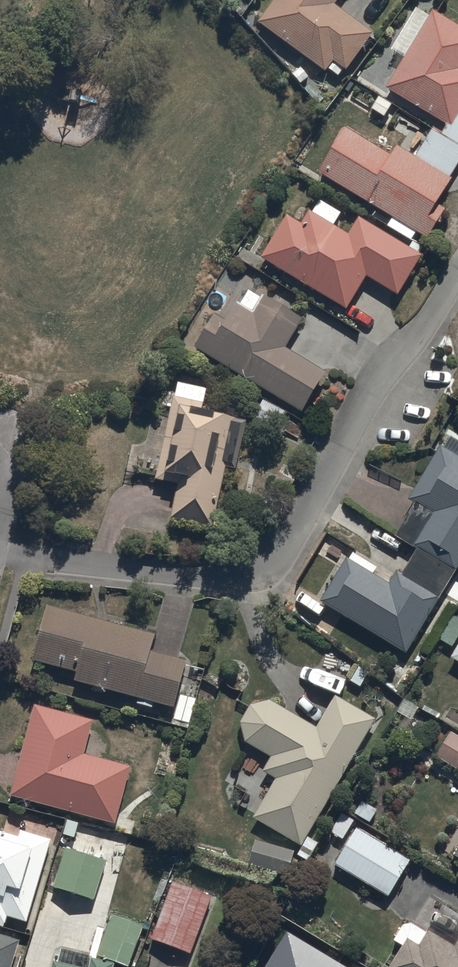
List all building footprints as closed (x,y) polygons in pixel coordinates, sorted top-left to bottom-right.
[(259,22),(326,72),(329,67),(339,74),(344,67),(346,69),(375,31),(337,2),(338,0),(275,0),(259,22)] [(457,143),(457,23),(432,7),(429,12),(418,5),(391,49),(404,57),(387,86),(448,123),(442,133),(457,143)] [(412,239),(417,231),(429,238),(447,209),(438,203),(454,176),(451,175),(457,163),(457,143),(442,133),(433,127),(416,155),(398,144),(392,154),(345,126),(318,171),(393,217),(387,225),(390,227),(412,239)] [(412,239),(390,227),(387,232),(360,216),(350,233),(335,224),(343,210),(321,196),(312,211),(309,209),(302,221),(288,212),(261,256),(347,308),(367,275),(399,295),(427,248),(412,239)] [(248,267),(219,315),(215,313),(196,345),(304,410),(328,371),(287,346),(305,316),(267,293),(273,282),(248,267)] [(208,388),(178,381),(155,479),(178,484),(171,515),(215,524),(228,465),(239,468),(250,419),(203,408),(208,388)] [(407,653),(447,589),(457,595),(457,568),(457,437),(453,433),(446,445),(442,443),(433,458),(431,457),(418,478),(420,480),(410,497),(416,501),(395,534),(419,549),(404,574),(397,569),(389,582),(375,573),(379,567),(352,550),(322,600),(407,653)] [(48,604),(33,659),(77,672),(75,679),(137,697),(136,702),(154,707),(156,702),(178,708),(175,717),(191,722),(197,699),(179,694),(188,660),(152,650),(156,634),(48,604)] [(457,637),(457,615),(454,613),(439,639),(453,646),(457,637)] [(320,841),(309,835),(377,718),(336,694),(318,726),(273,699),(252,703),(241,720),(246,739),(272,755),(267,772),(277,778),(255,818),(315,851),(320,841)] [(36,703),(12,796),(116,823),(131,764),(85,752),(94,718),(36,703)] [(450,730),(436,756),(457,768),(457,734),(450,730)] [(355,827),(335,863),(390,895),(411,859),(355,827)] [(52,839),(20,829),(19,834),(0,829),(0,925),(5,926),(9,915),(28,920),(52,839)] [(294,849),(257,840),(251,865),(288,874),(294,849)] [(68,846),(54,885),(94,898),(107,859),(68,846)] [(172,881),(152,938),(190,952),(211,895),(172,881)] [(443,903),(428,931),(413,922),(405,923),(396,939),(403,944),(390,966),(457,966),(457,911),(443,903)] [(147,922),(112,912),(100,956),(134,966),(147,922)] [(289,932),(276,953),(297,966),(316,966),(324,955),(289,932)] [(23,941),(0,933),(0,966),(14,966),(23,941)] [(115,964),(93,958),(91,966),(114,966),(115,964)] [(51,966),(86,966),(53,959),(51,966)]
